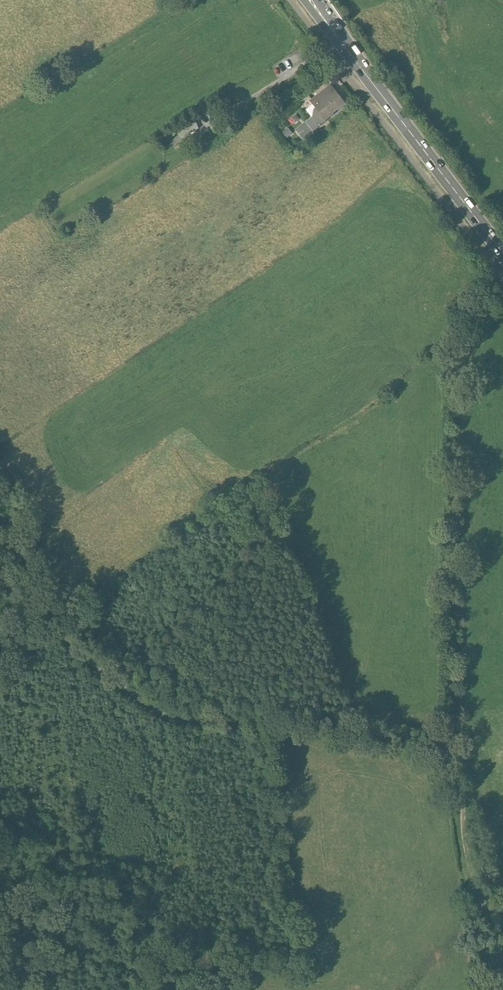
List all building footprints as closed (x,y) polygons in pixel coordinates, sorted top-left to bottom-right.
[(345,102),(330,84),(311,100),(316,106),(314,116),(297,130),(304,138),(334,114),(333,112),(345,102)] [(288,128),(282,132),(286,137),(292,133),(288,128)]
